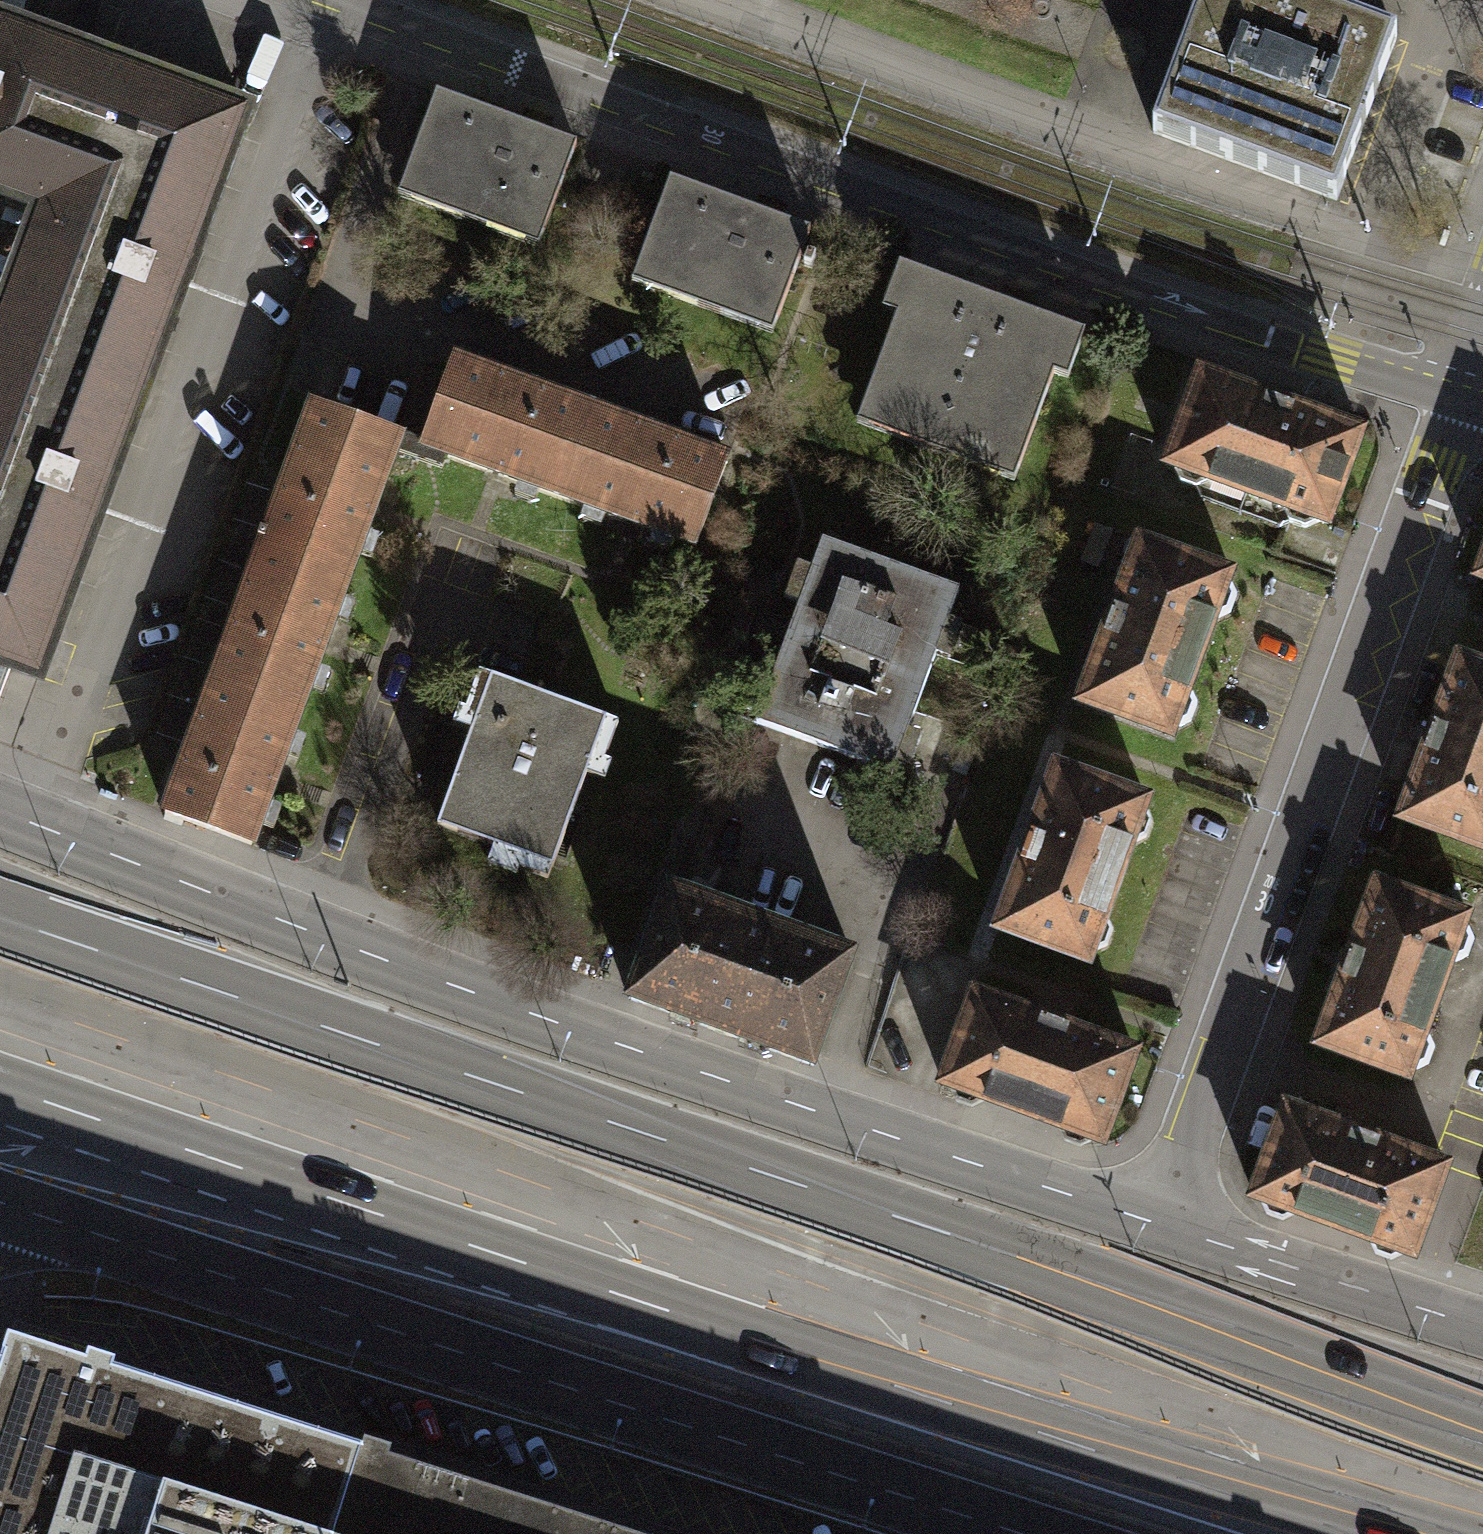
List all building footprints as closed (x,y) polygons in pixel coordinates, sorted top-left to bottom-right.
[(1387,37),(1287,0),(1192,0),(1143,132),(1327,200),(1387,37)] [(133,394),(236,110),(0,25),(0,346),(133,394)] [(427,92),(394,181),(535,232),(567,144),(427,92)] [(801,228),(661,178),(628,267),(768,318),(801,228)] [(903,268),(853,407),(1011,465),(1062,325),(903,268)] [(1,665),(29,675),(133,394),(0,346),(0,665),(1,665)] [(582,409),(445,359),(413,446),(550,496),(582,409)] [(1352,433),(1191,374),(1158,464),(1319,523),(1352,433)] [(305,406),(255,541),(341,573),(391,437),(305,406)] [(718,459),(582,409),(550,496),(686,546),(718,459)] [(1468,578),(1482,583),(1482,538),(1468,578)] [(949,589),(813,539),(747,722),(883,772),(906,711),(943,724),(983,614),(945,600),(949,589)] [(1129,539),(1069,702),(1162,736),(1165,727),(1180,721),(1186,704),(1179,689),(1205,619),(1220,612),(1226,595),(1219,580),(1222,572),(1129,539)] [(255,541),(205,676),(291,708),(341,573),(255,541)] [(1392,818),(1482,850),(1482,846),(1482,671),(1449,658),(1392,818)] [(205,676),(155,811),(241,843),(291,708),(205,676)] [(483,676),(429,825),(514,855),(510,867),(538,877),(596,717),(483,676)] [(1048,767),(989,927),(1078,960),(1081,953),(1097,946),(1102,930),(1095,915),(1121,844),(1137,836),(1142,821),(1135,806),(1137,800),(1048,767)] [(1367,882),(1308,1044),(1400,1078),(1403,1070),(1418,1063),(1424,1047),(1417,1032),(1442,962),(1458,955),(1464,938),(1456,924),(1459,915),(1367,882)] [(843,955),(658,888),(618,998),(804,1065),(843,955)] [(1125,1049),(965,992),(932,1082),(1092,1140),(1125,1049)] [(1437,1164),(1276,1107),(1245,1194),(1405,1252),(1437,1164)] [(362,1450),(112,1371),(109,1380),(83,1372),(86,1362),(7,1337),(2,1353),(5,1354),(0,1369),(0,1533),(335,1533),(358,1460),(362,1450)] [(388,1458),(385,1468),(358,1460),(335,1533),(626,1533),(388,1458)]
